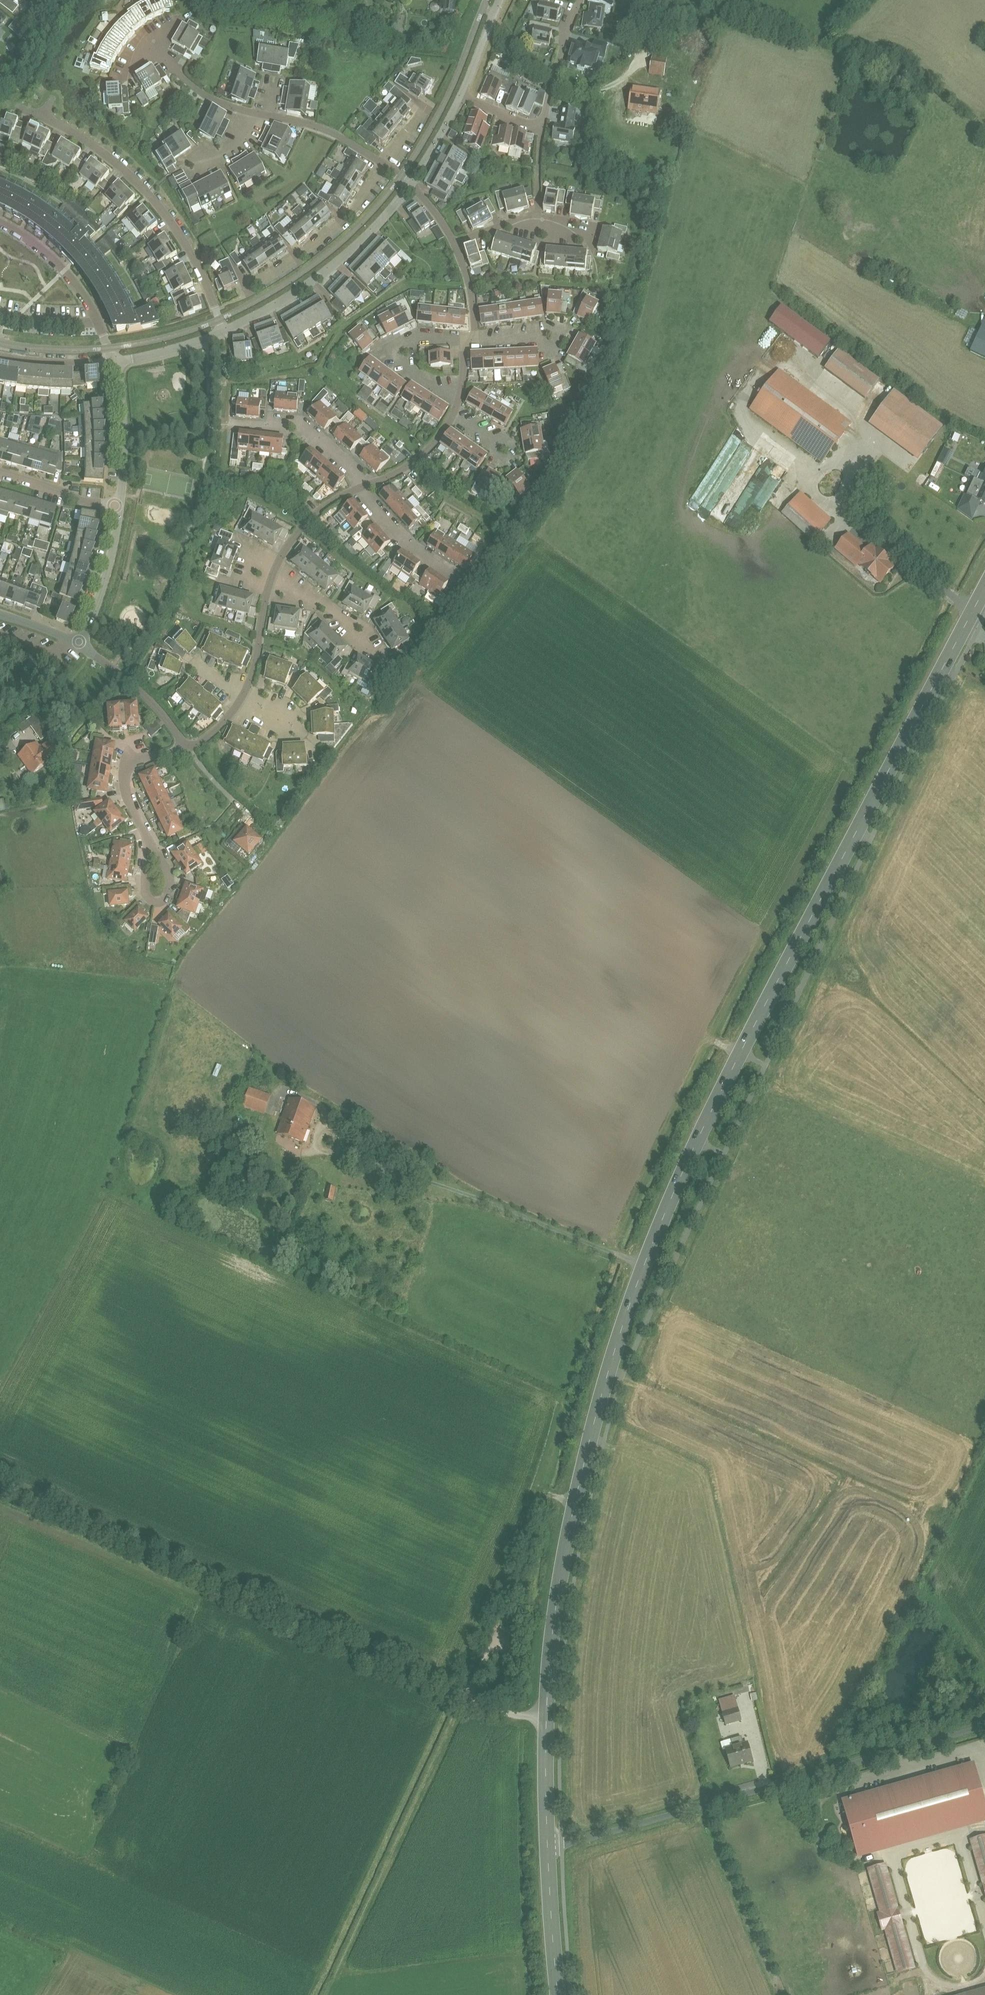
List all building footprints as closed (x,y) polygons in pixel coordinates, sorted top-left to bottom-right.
[(4,8),(12,14),(18,7),(13,2),(14,0),(3,0),(0,4),(0,5),(4,8)] [(155,17),(164,13),(159,0),(150,0),(147,1),(155,17)] [(164,13),(173,10),(171,0),(159,0),(164,13)] [(446,10),(452,11),(454,0),(447,0),(446,10)] [(557,22),(558,17),(560,17),(560,16),(561,14),(560,13),(559,12),(560,7),(545,4),(546,0),(539,0),(538,3),(539,3),(536,17),(557,22)] [(583,27),(601,30),(604,14),(610,15),(611,8),(613,8),(614,3),(608,0),(601,0),(600,2),(599,8),(591,7),(590,13),(590,15),(589,19),(584,18),(583,27)] [(155,17),(147,1),(137,7),(147,22),(155,17)] [(147,22),(137,7),(128,14),(139,27),(147,22)] [(30,20),(23,28),(30,34),(37,25),(30,20)] [(115,29),(128,40),(135,33),(123,20),(115,29)] [(530,23),(528,32),(534,34),(532,42),(533,42),(533,44),(541,46),(541,44),(549,46),(552,32),(549,32),(541,30),(542,24),(530,21),(530,23)] [(183,25),(178,34),(198,46),(203,38),(195,33),(195,32),(183,25)] [(29,33),(24,29),(18,37),(22,41),(29,33)] [(108,37),(122,47),(128,40),(115,29),(108,37)] [(198,46),(178,34),(172,43),(185,51),(185,49),(194,54),(198,46)] [(117,55),(122,47),(108,37),(102,47),(117,55)] [(271,72),(275,47),(276,41),(266,40),(265,46),(261,45),(262,43),(261,43),(260,49),(258,63),(266,64),(265,71),(271,72)] [(605,58),(607,45),(595,42),(593,49),(591,49),(591,48),(590,48),(590,49),(584,47),(585,47),(584,46),(584,47),(575,44),(569,63),(578,66),(577,69),(584,71),(585,68),(594,71),(598,57),(605,58)] [(287,68),(289,57),(294,58),(298,46),(291,44),(290,48),(290,50),(275,47),(271,72),(278,74),(279,67),(287,68)] [(112,64),(117,55),(102,47),(97,57),(96,57),(112,64)] [(109,74),(112,64),(96,57),(97,57),(95,56),(90,68),(109,74)] [(653,56),(649,74),(664,76),(667,58),(653,56)] [(152,66),(143,72),(154,88),(162,83),(159,79),(160,78),(152,66)] [(237,71),(233,84),(257,92),(259,86),(252,84),(255,76),(242,71),(242,72),(235,69),(235,70),(237,71)] [(142,90),(143,89),(146,93),(154,88),(143,72),(134,78),(142,90)] [(506,91),(510,80),(491,72),(481,95),(494,100),(499,89),(506,91)] [(432,87),(429,85),(432,81),(422,76),(420,79),(414,75),(410,81),(400,74),(394,84),(409,92),(412,88),(425,96),(432,87)] [(517,83),(510,80),(506,91),(505,93),(511,96),(506,109),(517,113),(526,93),(525,93),(524,95),(514,90),(517,83)] [(255,98),(257,92),(233,84),(228,98),(226,97),(232,100),(246,104),(248,96),(255,98)] [(284,91),(283,97),(308,101),(310,87),(312,88),(312,87),(306,86),(293,84),(292,84),(291,92),(284,91)] [(632,86),(628,110),(636,111),(635,116),(641,117),(642,112),(657,114),(661,90),(632,86)] [(123,108),(123,104),(122,87),(108,88),(109,109),(123,108)] [(399,102),(404,95),(395,87),(389,94),(395,98),(388,107),(404,121),(411,112),(399,102)] [(526,93),(517,113),(517,114),(518,112),(529,116),(534,103),(543,107),(546,93),(539,91),(536,98),(526,93)] [(305,115),(308,101),(283,97),(282,103),(289,105),(287,113),(301,115),(307,116),(308,116),(305,115)] [(145,99),(140,102),(144,108),(146,106),(149,104),(145,99)] [(209,106),(203,119),(226,130),(229,125),(222,122),(226,114),(213,108),(208,105),(207,105),(209,106)] [(375,110),(395,127),(402,119),(404,121),(388,107),(384,112),(378,107),(375,110)] [(560,126),(555,125),(552,140),(573,143),(575,129),(573,129),(576,110),(563,108),(560,126)] [(395,127),(375,110),(372,114),(378,119),(374,123),(390,137),(388,135),(395,127)] [(489,128),(483,126),(486,118),(473,113),(465,134),(473,137),(470,145),(482,149),(486,138),(489,128)] [(9,142),(15,144),(20,132),(15,131),(19,120),(7,116),(5,123),(3,123),(0,132),(0,141),(9,144),(9,142)] [(217,133),(223,136),(226,130),(203,119),(197,132),(195,131),(194,132),(200,135),(200,134),(213,141),(217,133)] [(390,137),(374,123),(367,132),(361,127),(355,134),(365,142),(370,135),(383,146),(390,137)] [(25,135),(20,132),(15,144),(22,147),(23,144),(32,148),(41,129),(30,125),(25,135)] [(264,134),(286,146),(292,133),(294,134),(295,134),(289,131),(276,125),(272,132),(266,129),(264,134)] [(41,129),(32,148),(41,152),(39,155),(45,158),(51,147),(46,145),(51,134),(41,129)] [(170,137),(181,154),(191,148),(181,134),(182,134),(178,129),(179,131),(170,137)] [(492,145),(510,149),(514,131),(502,129),(500,139),(494,138),(492,145)] [(454,141),(458,134),(452,131),(448,138),(454,141)] [(525,134),(514,131),(510,149),(528,153),(529,145),(523,144),(525,134)] [(280,159),(286,146),(264,134),(260,141),(267,144),(263,151),(276,157),(276,158),(281,161),(282,160),(280,159)] [(192,140),(196,145),(201,140),(196,136),(192,140)] [(160,142),(175,164),(176,164),(173,160),(181,154),(170,137),(161,143),(160,141),(160,142)] [(56,164),(58,161),(61,163),(72,146),(62,140),(56,150),(51,147),(45,158),(42,164),(47,166),(56,164)] [(173,166),(175,164),(160,142),(163,147),(158,150),(156,148),(153,151),(157,157),(157,156),(169,174),(176,170),(173,166)] [(72,146),(61,163),(69,168),(71,166),(77,170),(80,165),(75,162),(81,152),(72,146)] [(447,147),(442,157),(462,168),(470,153),(457,146),(454,151),(448,147),(447,148),(447,147)] [(350,158),(344,168),(363,179),(368,169),(354,161),(358,155),(347,148),(344,154),(350,158)] [(239,158),(253,179),(265,172),(266,174),(266,173),(263,168),(255,156),(248,160),(245,154),(239,158)] [(462,168),(442,157),(437,167),(465,181),(467,177),(459,173),(462,168)] [(253,179),(239,158),(234,161),(237,167),(230,171),(238,183),(241,189),(242,188),(240,187),(253,179)] [(80,165),(77,170),(82,174),(81,176),(88,182),(101,166),(92,159),(85,168),(80,165)] [(12,172),(14,168),(0,162),(0,167),(12,172)] [(605,164),(599,168),(603,175),(610,171),(605,164)] [(101,166),(88,182),(96,188),(98,186),(103,190),(107,186),(103,182),(110,173),(101,166)] [(321,178),(325,169),(318,167),(314,176),(321,178)] [(463,185),(465,181),(437,167),(432,176),(452,187),(455,181),(463,185)] [(332,173),(355,187),(360,178),(362,179),(363,179),(344,168),(341,173),(335,169),(332,173)] [(175,179),(185,174),(183,171),(173,176),(175,179)] [(336,181),(333,186),(351,197),(349,196),(355,187),(332,173),(329,171),(327,175),(336,181)] [(27,174),(25,178),(40,186),(42,182),(27,174)] [(175,179),(177,183),(187,177),(185,174),(175,179)] [(230,191),(223,176),(222,174),(212,179),(221,197),(230,192),(232,194),(231,191),(230,191)] [(452,187),(432,176),(427,186),(427,187),(433,190),(431,195),(444,202),(452,187)] [(188,181),(187,177),(177,183),(178,186),(186,182),(188,181)] [(211,202),(221,197),(212,179),(202,184),(211,202)] [(91,242),(89,240),(101,229),(94,222),(86,214),(76,206),(70,201),(62,195),(56,190),(52,196),(64,205),(58,213),(60,214),(59,216),(51,210),(42,204),(35,200),(26,195),(17,190),(9,186),(0,182),(0,207),(6,210),(15,214),(24,219),(29,223),(37,228),(45,234),(58,245),(65,252),(77,264),(83,271),(87,276),(93,285),(98,293),(102,298),(106,307),(111,316),(114,323),(117,330),(117,331),(117,332),(127,328),(128,332),(127,332),(143,329),(159,325),(153,309),(138,315),(138,316),(136,316),(135,315),(131,306),(126,297),(122,288),(117,280),(111,272),(105,263),(101,258),(103,257),(111,251),(115,257),(121,264),(127,260),(121,253),(115,244),(107,236),(95,247),(91,242)] [(111,190),(107,186),(103,190),(108,195),(106,197),(113,204),(127,190),(119,182),(111,190)] [(178,186),(181,191),(179,192),(183,200),(185,199),(188,205),(191,211),(195,209),(194,207),(200,204),(202,209),(203,209),(190,185),(188,186),(186,182),(178,186)] [(202,207),(211,202),(202,184),(193,189),(191,185),(190,185),(203,209),(202,207)] [(345,207),(351,197),(333,186),(327,196),(321,192),(318,197),(329,203),(332,198),(345,207)] [(530,188),(513,193),(518,213),(524,209),(529,208),(526,199),(532,197),(530,188)] [(547,188),(543,210),(551,212),(551,211),(555,212),(555,213),(556,213),(557,204),(563,205),(565,192),(547,188)] [(128,208),(127,207),(127,206),(135,198),(127,190),(113,204),(118,209),(114,214),(118,218),(128,208)] [(512,212),(518,213),(513,193),(503,196),(501,192),(495,193),(500,211),(506,209),(507,214),(512,212)] [(575,216),(581,220),(584,199),(574,197),(574,193),(568,192),(566,205),(572,206),(570,216),(575,216)] [(309,208),(322,222),(330,214),(313,195),(309,198),(314,203),(309,208)] [(296,201),(292,196),(288,200),(292,205),(296,201)] [(79,207),(83,202),(79,199),(75,203),(79,207)] [(601,202),(584,199),(581,220),(587,219),(592,219),(594,210),(600,211),(601,202)] [(489,200),(474,209),(484,227),(488,222),(492,220),(490,216),(496,213),(489,200)] [(299,206),(296,209),(314,229),(322,222),(309,208),(304,212),(299,206)] [(418,207),(417,206),(408,213),(413,219),(408,223),(416,235),(434,222),(424,208),(421,210),(418,207)] [(130,223),(135,228),(151,216),(143,207),(134,215),(133,213),(122,222),(125,227),(130,223)] [(314,229),(296,209),(293,212),(298,218),(293,222),(307,238),(306,236),(314,229)] [(477,228),(484,227),(474,209),(464,214),(462,210),(456,213),(463,225),(468,222),(473,230),(477,228)] [(151,216),(135,228),(141,236),(143,234),(148,240),(152,236),(149,232),(158,225),(151,216)] [(95,223),(101,229),(104,231),(112,224),(108,220),(105,223),(100,218),(95,223)] [(299,245),(307,238),(293,222),(285,229),(280,223),(274,228),(283,238),(288,233),(299,245)] [(603,233),(599,239),(619,244),(622,234),(626,235),(627,228),(615,225),(613,231),(604,229),(603,233)] [(271,236),(266,240),(277,255),(286,249),(271,227),(267,230),(271,236)] [(439,227),(433,232),(438,240),(445,236),(439,227)] [(152,236),(148,240),(151,245),(149,247),(154,255),(171,245),(165,235),(156,241),(152,236)] [(487,251),(502,256),(508,236),(502,236),(497,235),(495,239),(491,238),(487,251)] [(511,259),(517,241),(512,240),(508,236),(502,256),(511,259)] [(257,237),(253,240),(268,261),(277,255),(266,240),(261,243),(257,237)] [(616,255),(619,244),(599,239),(599,245),(598,250),(608,253),(606,259),(619,262),(620,256),(616,255)] [(259,267),(268,261),(253,240),(249,242),(253,248),(248,252),(261,269),(259,267)] [(381,240),(373,248),(390,264),(401,251),(391,241),(387,246),(381,240),(381,241),(381,240)] [(511,259),(521,262),(527,242),(521,242),(517,241),(511,259)] [(527,242),(521,262),(535,266),(539,253),(535,252),(537,247),(532,246),(527,242)] [(171,245),(154,255),(159,263),(162,262),(165,268),(171,265),(168,260),(177,254),(171,245)] [(472,271),(489,265),(485,252),(479,254),(476,245),(475,246),(476,246),(472,248),(472,247),(464,249),(472,271)] [(373,248),(366,256),(389,278),(392,274),(385,269),(390,264),(373,248)] [(540,267),(555,268),(557,248),(551,249),(546,249),(546,253),(541,253),(540,267)] [(555,268),(565,269),(567,251),(562,250),(557,248),(555,268)] [(565,269),(575,270),(577,250),(571,251),(567,251),(565,269)] [(577,250),(575,270),(590,271),(591,258),(587,257),(588,252),(583,252),(577,250)] [(261,269),(248,252),(239,258),(235,252),(230,256),(237,266),(242,263),(251,276),(261,269)] [(386,281),(389,278),(366,256),(358,264),(375,280),(379,275),(386,281)] [(235,287),(233,283),(229,273),(234,270),(229,259),(219,263),(222,270),(216,273),(219,280),(215,282),(219,292),(224,290),(225,292),(235,287)] [(370,285),(375,280),(358,264),(351,272),(351,273),(374,294),(377,290),(370,285)] [(171,265),(165,268),(169,274),(166,275),(170,284),(188,275),(183,265),(173,270),(171,265)] [(188,275),(170,284),(174,293),(171,295),(174,301),(185,296),(183,291),(193,286),(188,275)] [(345,278),(338,286),(354,302),(366,289),(355,279),(351,283),(345,278)] [(139,280),(135,282),(145,302),(149,299),(139,280)] [(343,314),(354,302),(338,286),(330,294),(336,300),(332,304),(343,314)] [(567,303),(561,303),(562,295),(549,294),(547,314),(546,314),(548,314),(547,316),(554,317),(554,315),(568,316),(566,315),(567,303)] [(202,308),(198,297),(187,301),(185,296),(174,301),(176,307),(180,306),(184,317),(195,313),(195,311),(202,308)] [(525,298),(528,319),(543,317),(541,302),(540,302),(540,296),(535,297),(535,303),(526,304),(525,298)] [(528,319),(525,298),(520,299),(521,305),(512,306),(511,300),(514,321),(528,319)] [(320,299),(310,305),(322,324),(337,316),(329,303),(324,306),(320,299)] [(583,320),(583,321),(588,324),(589,322),(591,323),(590,322),(598,304),(587,299),(584,306),(578,303),(573,314),(571,314),(583,320)] [(497,302),(500,323),(514,321),(511,300),(506,301),(506,307),(498,308),(497,302)] [(417,323),(432,325),(435,303),(434,303),(434,309),(425,308),(425,302),(420,302),(419,308),(417,323)] [(500,323),(497,302),(492,303),(492,309),(483,311),(485,326),(500,323)] [(439,304),(435,303),(432,325),(447,326),(449,305),(448,311),(439,310),(439,304)] [(310,305),(301,310),(317,337),(321,335),(316,328),(322,324),(310,305)] [(447,326),(461,328),(463,313),(454,312),(454,306),(449,305),(447,326)] [(782,306),(770,323),(818,358),(830,342),(782,306)] [(400,309),(390,314),(399,332),(404,329),(404,328),(416,321),(414,322),(408,311),(403,314),(400,309)] [(301,310),(292,316),(303,335),(309,332),(313,339),(317,337),(301,310)] [(394,335),(399,332),(390,314),(379,320),(382,325),(376,327),(382,338),(380,339),(381,339),(393,333),(394,335)] [(298,339),(303,335),(292,316),(282,321),(282,322),(298,348),(302,346),(298,339)] [(276,323),(266,327),(273,349),(289,343),(284,329),(279,331),(276,323)] [(257,354),(273,349),(266,327),(255,331),(258,338),(252,340),(257,354)] [(370,349),(368,348),(379,339),(378,339),(377,340),(369,331),(365,335),(360,329),(350,337),(363,352),(362,353),(363,352),(365,354),(370,349)] [(575,340),(572,345),(590,355),(596,345),(591,342),(594,337),(583,331),(584,329),(577,341),(575,340)] [(970,352),(984,359),(984,331),(981,329),(970,352)] [(252,347),(246,347),(245,339),(233,341),(234,346),(229,346),(231,364),(253,362),(252,347)] [(584,365),(590,355),(572,345),(569,351),(571,352),(564,364),(565,364),(566,362),(576,368),(576,369),(586,374),(586,373),(589,367),(584,365)] [(451,360),(451,346),(450,346),(450,348),(438,348),(438,354),(430,354),(431,367),(451,366),(451,368),(451,366),(453,366),(453,360),(451,360)] [(527,380),(527,376),(526,349),(520,350),(520,352),(515,352),(516,369),(522,369),(524,377),(526,380),(527,380)] [(538,368),(537,351),(531,351),(531,349),(526,349),(527,376),(531,376),(531,368),(538,368)] [(493,353),(494,370),(501,370),(502,377),(505,377),(504,350),(499,351),(499,353),(493,353)] [(510,370),(516,369),(515,352),(510,352),(510,350),(504,350),(505,377),(509,377),(510,370)] [(488,371),(494,370),(493,353),(488,353),(488,351),(483,352),(484,378),(487,378),(488,371)] [(879,381),(839,351),(826,369),(866,399),(879,381)] [(484,378),(483,352),(477,352),(477,354),(471,354),(472,371),(479,371),(481,378),(484,378)] [(362,383),(364,385),(381,364),(376,361),(375,362),(371,359),(360,373),(366,377),(362,383)] [(381,364),(364,385),(368,387),(373,382),(378,386),(388,372),(384,369),(385,367),(381,364)] [(544,372),(542,373),(544,372),(552,391),(562,386),(565,391),(571,388),(571,389),(566,376),(561,365),(563,364),(550,369),(549,368),(543,370),(544,372)] [(15,387),(18,368),(7,367),(4,385),(15,387)] [(15,387),(27,389),(29,370),(18,368),(15,387)] [(29,370),(27,389),(38,390),(39,370),(29,370)] [(39,370),(38,390),(49,390),(50,371),(39,370)] [(60,391),(61,372),(50,371),(49,390),(60,391)] [(72,373),(72,387),(87,386),(87,385),(98,384),(97,371),(84,372),(72,373)] [(851,424),(780,371),(774,379),(751,409),(823,462),(845,433),(845,432),(851,424)] [(72,387),(72,373),(72,372),(61,372),(60,391),(72,391),(72,387)] [(382,398),(398,377),(394,374),(393,375),(388,372),(378,386),(383,390),(379,396),(382,398)] [(398,377),(382,398),(385,400),(390,395),(396,399),(406,385),(401,382),(402,380),(398,377)] [(408,411),(422,389),(418,386),(416,387),(412,384),(402,399),(408,403),(405,409),(408,411)] [(362,389),(357,395),(366,401),(371,395),(362,389)] [(421,411),(430,396),(426,393),(427,392),(422,389),(408,411),(410,413),(415,407),(421,411)] [(328,410),(320,402),(328,394),(324,390),(312,403),(316,407),(308,416),(316,423),(328,410)] [(480,412),(490,393),(486,391),(483,396),(474,391),(467,404),(480,412)] [(261,401),(249,400),(248,418),(259,419),(260,408),(265,409),(267,393),(261,392),(261,401)] [(942,428),(894,392),(870,425),(918,460),(942,428)] [(286,412),(287,394),(276,393),(276,394),(271,393),(270,398),(276,399),(275,411),(286,412)] [(480,412),(492,419),(503,401),(499,398),(495,403),(487,399),(490,393),(480,412)] [(299,395),(287,394),(286,412),(297,413),(299,395)] [(371,395),(366,401),(372,405),(376,399),(371,395)] [(426,423),(440,400),(436,397),(435,399),(430,396),(421,411),(426,414),(423,421),(426,423)] [(232,404),(238,405),(237,417),(248,418),(249,400),(238,399),(238,400),(233,399),(232,404)] [(380,400),(375,408),(378,410),(383,403),(380,400)] [(440,400),(426,423),(429,425),(433,419),(439,423),(449,408),(444,405),(445,403),(440,400)] [(340,408),(346,413),(348,410),(339,401),(336,404),(340,408)] [(503,401),(492,419),(505,426),(513,413),(512,413),(515,408),(518,404),(513,402),(511,405),(508,410),(500,406),(503,401)] [(83,416),(102,415),(102,408),(101,403),(82,405),(83,416)] [(356,408),(350,415),(360,423),(366,417),(356,408)] [(337,426),(338,424),(340,422),(336,418),(337,417),(328,410),(316,423),(325,431),(333,422),(337,426)] [(400,411),(395,417),(401,421),(404,417),(405,414),(400,411)] [(103,426),(102,415),(83,416),(84,427),(103,426)] [(367,419),(363,424),(374,432),(377,427),(367,419)] [(408,419),(402,426),(408,430),(413,422),(408,419)] [(341,421),(340,422),(338,424),(342,428),(334,437),(342,445),(354,431),(346,424),(345,424),(341,421)] [(522,443),(542,440),(540,428),(535,429),(534,423),(522,425),(521,423),(523,437),(521,437),(522,443)] [(103,426),(84,427),(84,438),(104,437),(103,426)] [(363,439),(354,431),(342,445),(351,452),(359,443),(363,447),(364,446),(366,443),(362,439),(363,439)] [(446,457),(461,436),(457,432),(456,434),(451,431),(441,445),(447,449),(443,455),(446,457)] [(251,433),(240,432),(239,444),(233,443),(231,459),(238,460),(239,450),(249,451),(251,433)] [(262,435),(251,433),(249,451),(260,453),(262,435)] [(760,510),(787,468),(731,434),(725,443),(734,449),(731,454),(737,458),(738,455),(746,459),(735,477),(732,475),(708,514),(733,530),(750,503),(760,510)] [(260,453),(270,454),(272,436),(262,435),(260,453)] [(282,449),(284,437),(272,436),(270,454),(281,455),(282,454),(287,455),(288,450),(282,449)] [(459,458),(469,443),(465,440),(466,439),(461,436),(446,457),(449,459),(454,454),(459,458)] [(104,449),(104,437),(84,438),(85,448),(104,449)] [(543,451),(542,440),(522,443),(523,449),(525,449),(527,462),(527,461),(539,459),(540,459),(550,458),(550,457),(548,450),(543,451)] [(27,450),(28,445),(18,442),(16,447),(11,464),(22,467),(27,450)] [(364,446),(368,450),(360,459),(369,466),(380,452),(372,445),(371,446),(367,442),(366,443),(364,446)] [(32,470),(40,444),(36,443),(35,447),(28,445),(27,450),(22,467),(32,470)] [(464,470),(479,448),(475,445),(473,446),(469,443),(459,458),(464,461),(461,468),(464,470)] [(1,461),(11,464),(16,447),(6,444),(1,461)] [(42,473),(47,456),(49,450),(39,447),(40,444),(32,470),(42,473)] [(104,449),(85,448),(85,459),(104,460),(104,449)] [(471,466),(477,470),(487,456),(482,453),(484,451),(479,448),(464,470),(466,472),(471,466)] [(300,463),(308,470),(320,457),(311,449),(303,459),(299,455),(296,459),(300,462),(300,463)] [(61,472),(62,454),(49,450),(47,456),(42,473),(53,476),(55,471),(61,472)] [(952,453),(944,450),(938,463),(945,467),(952,453)] [(382,451),(380,452),(369,466),(377,473),(390,458),(382,451)] [(315,479),(317,477),(328,464),(320,457),(308,470),(306,472),(315,479)] [(85,459),(84,470),(103,471),(104,460),(85,459)] [(539,459),(530,461),(531,467),(541,466),(540,459),(539,459)] [(317,477),(325,484),(336,470),(328,464),(317,477)] [(935,464),(927,477),(931,479),(939,467),(935,464)] [(522,469),(524,468),(523,467),(513,476),(511,474),(506,478),(507,480),(506,481),(508,480),(520,496),(530,488),(525,482),(530,478),(522,469)] [(984,475),(969,467),(965,476),(971,479),(971,480),(974,481),(984,486),(984,474),(984,475)] [(481,490),(491,495),(500,478),(501,478),(502,478),(500,477),(501,475),(495,472),(494,474),(482,468),(483,469),(478,480),(471,492),(472,492),(478,495),(481,490)] [(103,471),(84,470),(84,481),(103,483),(103,471)] [(336,470),(325,484),(333,491),(345,478),(336,470)] [(241,471),(240,482),(250,483),(251,478),(248,478),(249,472),(241,471)] [(974,481),(967,497),(980,503),(984,505),(984,486),(974,481)] [(379,497),(387,506),(400,493),(393,485),(388,489),(384,485),(379,490),(379,494),(381,496),(379,497)] [(3,493),(0,504),(0,516),(7,518),(8,514),(13,496),(3,493)] [(394,514),(408,501),(400,493),(387,506),(394,514)] [(830,522),(800,494),(782,513),(813,541),(830,522)] [(24,499),(13,496),(8,514),(19,517),(24,499)] [(980,503),(967,497),(964,496),(957,510),(972,521),(980,503)] [(19,517),(29,520),(34,502),(24,499),(19,517)] [(340,513),(347,521),(361,509),(353,501),(340,513)] [(408,501),(394,514),(402,522),(415,509),(408,501)] [(29,520),(40,523),(45,505),(34,502),(29,520)] [(50,507),(45,505),(40,523),(38,527),(49,530),(55,510),(50,509),(50,507)] [(254,536),(263,520),(253,515),(256,510),(250,507),(244,519),(250,522),(244,531),(254,536)] [(359,532),(359,533),(363,530),(359,525),(368,517),(361,509),(347,521),(355,529),(349,534),(353,538),(359,532)] [(415,509),(402,522),(409,530),(418,522),(422,526),(430,518),(426,514),(422,518),(415,509)] [(79,522),(97,526),(99,514),(81,511),(79,522)] [(254,536),(264,541),(273,525),(263,520),(254,536)] [(95,537),(97,526),(79,522),(77,533),(95,537)] [(437,552),(447,537),(437,531),(440,526),(436,523),(429,533),(434,536),(428,546),(437,552)] [(282,531),(282,530),(273,525),(264,541),(274,547),(279,537),(284,540),(286,536),(281,533),(282,531)] [(358,542),(362,538),(370,546),(383,534),(376,526),(367,534),(363,530),(359,533),(354,538),(358,542)] [(215,553),(233,560),(237,549),(228,546),(230,541),(231,541),(233,535),(221,531),(219,537),(222,538),(219,548),(217,547),(215,553)] [(77,533),(74,543),(93,548),(95,537),(77,533)] [(472,539),(477,542),(481,536),(476,533),(476,534),(472,539)] [(390,543),(383,534),(370,546),(377,555),(378,554),(381,558),(385,555),(381,551),(390,543)] [(859,544),(849,535),(837,549),(838,550),(838,549),(848,558),(859,544)] [(456,542),(447,537),(437,552),(446,558),(456,542)] [(343,543),(346,549),(355,544),(351,539),(343,543)] [(41,550),(46,552),(49,544),(43,542),(35,540),(33,548),(41,550)] [(456,542),(446,558),(455,563),(465,548),(456,542)] [(7,555),(11,546),(2,543),(0,548),(0,552),(7,555)] [(74,543),(72,554),(90,559),(93,548),(74,543)] [(356,550),(360,548),(357,543),(348,549),(353,557),(358,553),(356,550)] [(878,552),(872,547),(871,547),(868,552),(859,544),(848,558),(856,565),(857,566),(859,563),(864,568),(865,569),(874,577),(875,578),(875,577),(881,582),(882,582),(882,581),(894,567),(895,566),(894,566),(889,561),(889,560),(879,552),(878,551),(878,552)] [(304,549),(302,551),(298,547),(295,551),(299,555),(292,563),(301,570),(313,556),(304,549)] [(22,550),(20,555),(30,559),(32,551),(23,548),(22,550)] [(465,548),(455,563),(465,569),(471,559),(476,562),(479,558),(474,555),(474,554),(465,548)] [(392,566),(401,572),(411,557),(402,551),(395,561),(391,558),(384,568),(389,571),(392,566)] [(220,567),(230,571),(233,560),(215,553),(213,559),(214,560),(211,569),(207,568),(205,574),(217,579),(219,572),(218,572),(220,567)] [(87,570),(90,559),(72,554),(69,564),(87,570)] [(321,563),(313,556),(301,570),(309,577),(321,563)] [(411,578),(416,581),(418,577),(414,574),(421,564),(411,557),(401,572),(410,579),(411,578)] [(321,563),(309,577),(318,584),(329,570),(321,563)] [(69,564),(66,575),(84,581),(87,570),(69,564)] [(35,577),(38,567),(32,565),(28,574),(35,577)] [(341,583),(336,579),(338,577),(329,570),(318,584),(326,591),(333,583),(338,587),(341,583)] [(420,585),(429,591),(439,577),(430,570),(423,580),(418,577),(416,581),(420,584),(420,585)] [(80,592),(84,581),(66,575),(63,585),(80,592)] [(441,593),(448,583),(439,577),(429,591),(427,593),(437,600),(435,603),(439,606),(446,596),(441,593)] [(4,600),(14,603),(20,586),(23,579),(18,578),(16,581),(12,580),(11,583),(4,600)] [(4,600),(11,583),(1,579),(0,582),(0,598),(4,600)] [(354,610),(363,592),(354,587),(355,585),(350,581),(344,592),(349,595),(344,605),(354,610)] [(32,583),(30,590),(24,607),(31,609),(32,607),(36,608),(37,605),(42,607),(47,596),(47,594),(46,589),(32,583)] [(80,592),(63,585),(59,595),(59,596),(62,597),(75,602),(77,602),(80,592)] [(30,590),(20,586),(14,603),(24,607),(30,590)] [(216,606),(227,609),(232,592),(221,589),(218,599),(212,598),(209,610),(215,612),(216,606)] [(242,594),(232,592),(227,609),(238,612),(242,594)] [(363,592),(354,610),(363,616),(369,606),(374,610),(380,599),(375,595),(373,598),(363,592)] [(253,597),(242,594),(238,612),(248,615),(249,612),(255,614),(256,609),(250,608),(253,597)] [(73,613),(75,602),(62,597),(61,601),(60,609),(61,609),(56,620),(68,625),(73,613)] [(381,631),(397,622),(391,612),(395,610),(392,604),(381,611),(384,616),(375,622),(381,631)] [(285,633),(289,611),(277,609),(276,620),(270,619),(268,631),(274,632),(274,631),(285,633)] [(296,636),(302,637),(304,624),(298,623),(300,612),(289,611),(285,633),(296,635),(296,636)] [(387,640),(402,631),(397,622),(381,631),(387,640)] [(310,637),(318,645),(331,633),(323,625),(315,632),(311,628),(308,631),(312,635),(310,637)] [(402,631),(387,640),(393,650),(402,644),(405,650),(409,647),(406,642),(408,640),(402,631)] [(178,646),(179,647),(190,655),(196,648),(188,638),(188,635),(185,632),(182,633),(182,632),(174,642),(169,638),(165,643),(173,651),(178,646)] [(339,640),(331,633),(318,645),(326,653),(339,640)] [(213,656),(221,640),(211,635),(210,638),(205,637),(201,646),(200,647),(201,646),(205,648),(203,652),(213,656)] [(220,665),(230,644),(221,640),(213,656),(215,659),(218,660),(218,664),(220,665)] [(339,640),(326,653),(334,661),(330,664),(334,669),(343,660),(339,656),(346,648),(339,640)] [(169,660),(171,654),(166,652),(167,650),(162,647),(161,646),(158,644),(157,644),(155,648),(159,649),(161,650),(159,656),(163,658),(159,670),(160,672),(165,674),(167,673),(179,676),(183,666),(178,664),(173,662),(169,660)] [(229,665),(231,665),(239,648),(230,644),(220,665),(222,667),(225,664),(229,665)] [(247,667),(247,668),(247,667),(251,657),(248,655),(249,653),(239,648),(231,665),(241,669),(243,665),(247,667)] [(275,682),(282,662),(264,657),(263,662),(269,664),(268,666),(266,679),(275,682)] [(358,680),(368,663),(359,657),(353,666),(348,663),(342,674),(347,677),(349,675),(358,680)] [(282,662),(275,682),(285,685),(290,673),(291,672),(297,674),(299,668),(282,662)] [(368,663),(358,680),(368,686),(366,688),(372,692),(378,681),(373,678),(378,668),(368,663)] [(325,669),(329,672),(332,676),(333,676),(333,675),(337,672),(334,669),(330,664),(325,669)] [(304,680),(302,681),(294,691),(301,698),(316,683),(303,671),(299,675),(304,680)] [(178,694),(187,701),(198,687),(190,680),(187,683),(184,681),(184,679),(184,680),(177,688),(181,691),(178,694)] [(202,690),(198,687),(187,701),(187,703),(193,708),(213,685),(209,683),(204,688),(202,690)] [(324,691),(316,683),(301,698),(308,705),(320,696),(325,700),(333,692),(328,688),(324,691)] [(216,689),(213,685),(193,708),(199,713),(202,714),(214,700),(210,697),(211,694),(216,689)] [(222,707),(214,700),(202,714),(210,721),(212,718),(216,721),(222,713),(224,712),(222,713),(219,710),(222,707)] [(109,707),(111,730),(139,727),(137,705),(109,707)] [(328,713),(326,713),(313,715),(313,725),(334,724),(333,713),(339,712),(339,706),(327,706),(328,713)] [(37,713),(26,721),(41,741),(51,734),(44,723),(51,719),(44,709),(37,714),(37,713)] [(143,727),(152,737),(162,728),(153,718),(143,727)] [(313,725),(314,735),(327,736),(329,736),(329,743),(335,742),(334,724),(313,725)] [(247,734),(243,732),(235,748),(236,750),(243,754),(257,727),(252,725),(249,732),(247,734)] [(225,743),(235,748),(243,732),(233,727),(231,731),(228,729),(228,728),(228,729),(223,738),(227,741),(225,743)] [(250,757),(253,757),(261,741),(257,739),(258,736),(261,729),(257,727),(243,754),(250,757)] [(95,754),(117,758),(118,753),(113,752),(115,745),(103,743),(104,736),(92,734),(90,741),(97,742),(95,754)] [(45,747),(41,750),(36,743),(19,755),(32,774),(60,755),(50,741),(44,745),(45,747)] [(271,745),(261,741),(253,757),(263,762),(264,759),(268,760),(273,751),(274,750),(273,751),(269,749),(271,745)] [(294,746),(295,767),(313,766),(313,760),(306,760),(306,758),(304,745),(294,746)] [(295,767),(294,746),(285,746),(284,751),(276,754),(278,773),(284,773),(284,767),(295,767)] [(95,754),(93,766),(111,769),(112,761),(116,762),(117,758),(95,754)] [(155,770),(155,771),(160,768),(158,762),(152,765),(155,770)] [(73,769),(72,774),(82,776),(83,771),(83,766),(73,764),(73,769)] [(149,773),(155,770),(152,765),(146,767),(149,773)] [(110,776),(111,769),(93,766),(91,778),(113,781),(114,777),(110,776)] [(62,767),(56,770),(59,777),(65,774),(62,767)] [(139,785),(141,789),(159,781),(155,771),(155,770),(149,773),(140,777),(143,783),(139,785)] [(82,776),(72,775),(73,783),(81,784),(82,776)] [(112,786),(113,781),(91,778),(89,790),(93,790),(92,797),(96,797),(97,791),(107,793),(108,785),(112,786)] [(159,781),(141,789),(143,793),(147,791),(150,797),(164,791),(159,781)] [(69,783),(61,784),(61,796),(69,795),(69,783)] [(164,791),(150,797),(153,803),(149,805),(151,809),(169,801),(164,791)] [(0,800),(0,811),(10,809),(9,805),(5,805),(4,800),(0,800)] [(74,803),(75,811),(92,808),(90,800),(74,803)] [(159,817),(173,811),(169,801),(151,809),(153,813),(157,811),(159,817)] [(95,813),(100,819),(94,824),(97,828),(103,823),(121,809),(118,806),(115,808),(110,802),(95,813)] [(129,819),(121,809),(103,823),(111,833),(117,828),(119,829),(119,826),(129,819)] [(160,829),(178,820),(173,811),(159,817),(162,823),(158,825),(160,829)] [(183,831),(178,820),(160,829),(162,833),(166,831),(169,837),(177,834),(183,831)] [(261,841),(247,829),(247,830),(242,826),(226,843),(238,853),(242,848),(249,855),(261,841)] [(81,829),(81,833),(83,836),(86,836),(90,834),(91,830),(88,827),(84,827),(81,829)] [(183,831),(186,837),(191,834),(188,828),(183,831)] [(183,831),(177,834),(179,840),(186,837),(183,831)] [(115,843),(112,855),(130,858),(133,846),(131,846),(132,842),(121,840),(120,844),(115,843)] [(173,863),(176,867),(200,850),(197,846),(192,850),(188,844),(173,854),(177,860),(173,863)] [(200,850),(176,867),(179,870),(182,868),(187,874),(202,864),(197,858),(202,854),(200,850)] [(129,866),(130,858),(112,855),(110,867),(133,871),(133,866),(129,866)] [(132,875),(133,871),(110,867),(108,879),(126,882),(128,875),(132,875)] [(232,886),(234,885),(233,883),(228,876),(222,880),(228,889),(232,886)] [(180,891),(178,895),(199,903),(204,891),(186,885),(184,892),(180,891)] [(95,892),(103,891),(103,896),(110,895),(111,907),(129,905),(128,897),(133,897),(132,892),(128,893),(128,892),(124,893),(123,886),(95,889),(95,892)] [(178,916),(187,924),(191,913),(195,914),(199,903),(178,895),(177,899),(181,901),(178,908),(179,909),(178,916)] [(132,908),(117,922),(122,928),(127,923),(135,932),(148,919),(143,913),(146,910),(142,907),(139,910),(136,912),(132,908)] [(186,934),(191,929),(187,924),(178,916),(176,914),(171,918),(169,916),(165,913),(162,917),(165,920),(160,925),(173,938),(181,930),(186,934)] [(159,927),(152,926),(149,943),(156,945),(159,927)] [(265,1116),(271,1097),(252,1090),(245,1109),(265,1116)] [(302,1147),(316,1112),(290,1101),(275,1136),(302,1147)] [(332,1202),(335,1188),(328,1186),(324,1200),(332,1202)] [(739,1709),(723,1714),(727,1725),(742,1721),(739,1709)] [(741,1738),(731,1741),(733,1749),(726,1750),(731,1768),(753,1762),(748,1744),(744,1745),(741,1738)] [(858,1798),(858,1797),(843,1802),(858,1856),(873,1851),(984,1819),(984,1802),(975,1765),(858,1798)] [(972,1841),(984,1888),(984,1837),(972,1841)] [(915,1968),(886,1865),(870,1870),(882,1913),(879,1914),(883,1930),(886,1929),(899,1972),(915,1968)]
